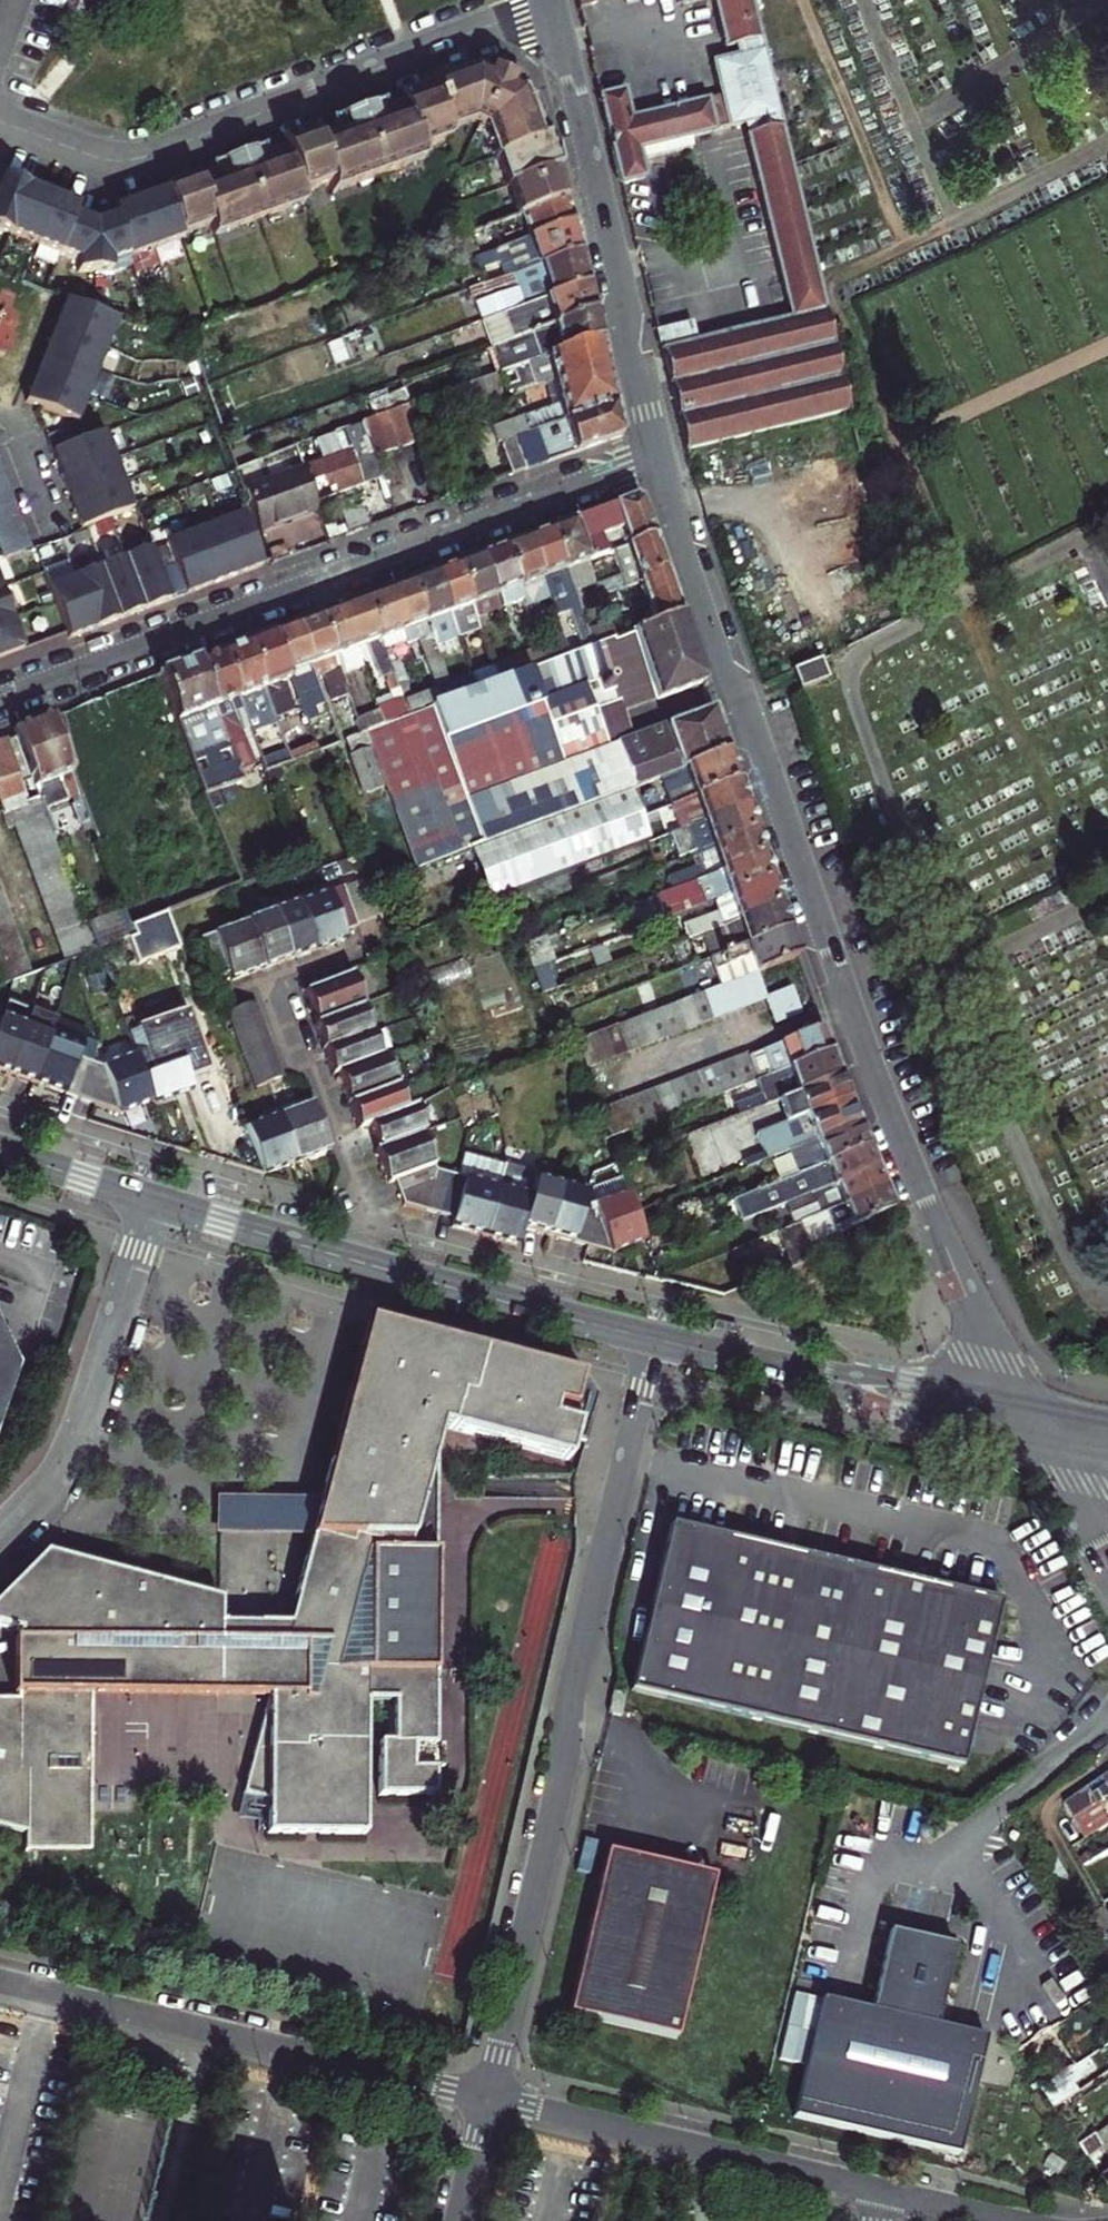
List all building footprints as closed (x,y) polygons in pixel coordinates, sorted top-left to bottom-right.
[(573,10),(593,5),(592,0),(571,0),(573,10)] [(789,316),(692,340),(687,322),(653,331),(683,457),(842,417),(743,0),(710,0),(711,3),(720,42),(728,40),(731,51),(705,57),(716,101),(628,123),(620,92),(595,98),(616,182),(641,176),(638,163),(688,151),(686,140),(750,124),(753,136),(745,139),(789,316)] [(710,0),(676,0),(678,11),(711,3),(710,0)] [(482,87),(490,68),(480,63),(475,75),(472,82),(482,87)] [(206,230),(209,240),(297,206),(293,197),(325,185),(329,194),(415,162),(411,152),(444,140),(441,132),(471,120),(482,126),(519,221),(523,220),(567,204),(563,191),(558,179),(560,178),(549,148),(536,114),(531,99),(517,94),(514,100),(505,96),(513,77),(490,68),(482,87),(472,82),(475,75),(465,71),(458,68),(419,82),(422,92),(392,102),(393,104),(396,111),(378,117),(382,128),(370,133),(360,105),(330,116),(333,125),(338,137),(328,141),(330,147),(320,151),(316,141),(300,147),(297,139),(274,148),(278,155),(267,159),(261,162),(255,144),(213,160),(217,170),(221,182),(217,184),(219,190),(211,194),(206,181),(196,184),(166,196),(124,212),(107,219),(110,227),(101,228),(83,232),(73,228),(62,223),(66,213),(60,211),(44,204),(9,190),(0,186),(0,240),(66,267),(65,277),(101,280),(102,270),(206,230)] [(514,100),(517,94),(522,81),(513,77),(505,96),(514,100)] [(396,111),(393,104),(388,105),(377,109),(374,100),(360,105),(370,133),(382,128),(378,117),(396,111)] [(303,137),(297,139),(300,147),(316,141),(320,151),(330,147),(328,141),(338,137),(333,125),(303,137)] [(204,175),(206,181),(211,194),(219,190),(217,184),(221,182),(217,170),(210,173),(204,175)] [(567,204),(523,220),(528,241),(573,224),(571,215),(568,203),(567,204)] [(491,287),(580,255),(578,245),(573,224),(528,241),(463,264),(469,277),(486,272),(491,287)] [(586,278),(580,255),(491,287),(465,296),(470,310),(474,309),(481,326),(588,287),(586,278)] [(588,287),(481,326),(490,353),(595,315),(593,307),(588,287)] [(65,428),(105,328),(52,306),(48,315),(38,340),(28,365),(18,391),(11,406),(65,428)] [(595,315),(490,353),(484,355),(494,380),(502,377),(563,355),(601,341),(599,333),(595,315)] [(605,356),(601,341),(563,355),(502,377),(508,401),(555,384),(607,366),(605,356)] [(609,375),(607,366),(555,384),(559,402),(611,383),(609,375)] [(412,410),(422,435),(509,403),(508,401),(502,377),(494,380),(412,410)] [(611,383),(559,402),(513,419),(498,423),(504,446),(520,442),(617,407),(615,400),(611,383)] [(621,427),(617,407),(520,442),(521,448),(528,473),(623,437),(621,427)] [(387,419),(399,455),(413,450),(426,446),(422,435),(412,410),(387,419)] [(387,419),(363,428),(376,464),(391,458),(399,455),(387,419)] [(79,518),(85,534),(137,514),(102,422),(51,441),(55,453),(69,492),(79,518)] [(323,465),(307,471),(320,505),(347,495),(382,482),(376,464),(363,428),(316,445),(323,465)] [(528,473),(521,448),(506,452),(513,478),(528,473)] [(5,563),(34,553),(0,463),(0,551),(5,563)] [(319,518),(302,473),(246,494),(263,540),(293,528),(319,518)] [(397,521),(386,491),(362,500),(373,530),(397,521)] [(586,564),(603,558),(627,549),(652,539),(647,525),(640,505),(631,499),(570,522),(586,564)] [(243,578),(264,571),(243,515),(50,587),(71,642),(97,633),(127,621),(150,613),(169,606),(190,598),(213,590),(243,578)] [(563,525),(548,531),(570,591),(571,593),(594,584),(591,578),(586,564),(570,522),(563,525)] [(570,591),(548,531),(541,533),(524,540),(547,600),(570,591)] [(622,586),(663,571),(660,562),(652,539),(627,549),(630,556),(614,562),(622,586)] [(547,600),(524,540),(515,543),(502,548),(522,602),(525,608),(547,600)] [(495,551),(479,558),(499,611),(522,602),(502,548),(495,551)] [(499,611),(479,558),(471,561),(457,566),(477,618),(494,612),(498,623),(503,621),(499,611)] [(608,572),(603,558),(586,564),(591,578),(608,572)] [(450,569),(432,576),(457,639),(481,630),(477,618),(457,566),(450,569)] [(632,637),(679,619),(673,600),(663,571),(622,586),(624,591),(623,591),(627,602),(632,601),(637,615),(609,625),(615,643),(632,637)] [(457,639),(432,576),(426,578),(409,584),(434,648),(457,639)] [(26,653),(0,584),(0,662),(26,653)] [(401,587),(386,593),(406,643),(407,647),(419,642),(438,692),(426,696),(426,698),(432,712),(455,703),(434,648),(409,584),(401,587)] [(603,587),(595,589),(599,598),(606,595),(603,587)] [(406,643),(386,593),(377,596),(363,602),(408,721),(432,712),(426,698),(414,703),(399,664),(395,666),(389,649),(406,643)] [(609,602),(606,595),(599,598),(601,605),(609,602)] [(408,721),(363,602),(356,605),(341,610),(356,650),(369,646),(383,682),(386,681),(395,703),(378,710),(380,714),(386,729),(408,721)] [(356,650),(341,610),(332,614),(317,619),(339,677),(362,668),(356,650)] [(339,677),(317,619),(309,622),(295,628),(314,678),(321,676),(329,698),(345,692),(344,690),(339,677)] [(653,702),(702,685),(696,669),(679,619),(632,637),(653,702)] [(570,660),(593,651),(584,626),(560,634),(570,660)] [(314,678),(295,628),(288,630),(270,637),(287,682),(304,727),(318,721),(314,710),(325,707),(314,678)] [(570,660),(560,634),(537,642),(539,646),(548,668),(570,660)] [(287,682),(270,637),(260,641),(243,647),(271,722),(293,713),(282,684),(287,682)] [(524,677),(455,703),(432,712),(408,721),(386,729),(366,737),(386,791),(416,872),(469,852),(627,793),(661,780),(683,771),(726,755),(711,712),(630,743),(620,715),(653,702),(632,637),(615,643),(593,651),(570,660),(548,668),(524,677)] [(548,668),(539,646),(515,655),(524,677),(548,668)] [(271,722),(243,647),(235,650),(219,656),(249,736),(274,727),(271,722)] [(249,736),(219,656),(211,660),(196,665),(237,775),(255,769),(253,763),(258,761),(254,749),(249,736)] [(788,670),(792,682),(820,670),(814,658),(788,670)] [(237,775),(196,665),(183,670),(159,679),(204,798),(241,784),(237,775)] [(351,688),(344,690),(345,692),(362,738),(366,737),(386,729),(380,714),(366,720),(351,688)] [(15,741),(43,818),(52,840),(60,837),(54,822),(65,817),(59,802),(78,796),(50,720),(31,728),(13,735),(15,741)] [(366,737),(362,738),(344,745),(364,799),(386,791),(366,737)] [(278,739),(254,749),(258,761),(264,775),(288,766),(278,739)] [(13,829),(43,818),(15,741),(0,746),(0,808),(8,831),(13,829)] [(726,755),(683,771),(694,800),(736,783),(731,769),(726,755)] [(694,800),(683,771),(661,780),(674,819),(667,822),(672,837),(688,831),(689,831),(680,805),(694,800)] [(689,831),(704,825),(745,810),(741,800),(736,783),(694,800),(680,805),(689,831)] [(627,793),(469,852),(490,906),(646,847),(627,793)] [(704,825),(713,849),(753,834),(751,826),(745,810),(704,825)] [(13,829),(63,966),(94,954),(52,840),(43,818),(13,829)] [(689,831),(688,831),(696,856),(713,849),(704,825),(689,831)] [(753,834),(713,849),(722,874),(762,859),(759,849),(753,834)] [(722,874),(713,849),(696,856),(684,860),(680,862),(685,876),(701,870),(705,881),(722,874)] [(680,862),(684,860),(681,850),(663,856),(667,867),(680,862)] [(709,892),(713,903),(770,882),(767,874),(762,859),(722,874),(705,881),(709,892)] [(663,884),(658,870),(638,878),(643,891),(663,884)] [(705,881),(672,893),(676,904),(709,892),(705,881)] [(770,882),(713,903),(716,914),(681,927),(686,942),(707,934),(721,929),(779,907),(776,900),(770,882)] [(333,947),(354,940),(350,931),(363,926),(349,887),(206,936),(221,977),(234,973),(237,982),(246,979),(273,969),(302,958),(333,947)] [(33,976),(0,888),(0,981),(3,987),(33,976)] [(721,929),(731,954),(788,932),(785,924),(779,907),(721,929)] [(721,929),(707,934),(716,959),(731,954),(721,929)] [(788,932),(731,954),(716,959),(694,968),(699,981),(727,970),(733,985),(758,975),(797,960),(795,953),(788,932)] [(319,1010),(325,1025),(320,1027),(324,1038),(333,1064),(337,1075),(342,1074),(346,1087),(358,1118),(362,1130),(373,1126),(378,1139),(382,1152),(378,1153),(383,1170),(389,1188),(401,1185),(407,1204),(457,1218),(454,1226),(471,1231),(504,1241),(523,1246),(528,1228),(538,1231),(565,1239),(610,1252),(627,1246),(642,1240),(624,1200),(597,1209),(589,1206),(592,1195),(541,1181),(537,1195),(534,1194),(540,1173),(462,1151),(455,1177),(439,1172),(425,1136),(432,1134),(424,1108),(410,1112),(390,1057),(386,1058),(368,1009),(373,1007),(362,974),(313,992),(319,1010)] [(768,1001),(758,975),(733,985),(709,994),(701,997),(692,1000),(701,1026),(768,1001)] [(103,977),(85,984),(92,1001),(109,994),(103,977)] [(701,997),(709,994),(706,984),(697,987),(701,997)] [(791,992),(768,1001),(777,1025),(800,1017),(796,1006),(791,992)] [(645,1018),(630,1024),(614,1030),(599,1036),(582,1042),(561,1050),(572,1074),(591,1067),(608,1061),(624,1055),(640,1049),(654,1043),(671,1037),(687,1031),(701,1026),(692,1000),(677,1006),(662,1012),(645,1018)] [(253,1006),(226,1016),(231,1032),(258,1022),(253,1006)] [(17,1090),(30,1095),(31,1091),(51,1099),(94,1114),(123,1123),(153,1112),(151,1107),(136,1065),(100,1078),(76,1069),(86,1043),(4,1013),(0,1025),(0,1083),(17,1090)] [(182,1018),(125,1038),(136,1065),(151,1107),(172,1100),(168,1087),(181,1082),(202,1075),(182,1018)] [(258,1022),(231,1032),(237,1046),(264,1036),(258,1022)] [(828,1047),(820,1027),(776,1044),(777,1047),(745,1059),(754,1083),(830,1054),(828,1047)] [(264,1036),(237,1046),(242,1061),(269,1051),(264,1036)] [(269,1051),(242,1061),(248,1076),(274,1066),(269,1051)] [(830,1054),(754,1083),(759,1096),(725,1109),(729,1120),(768,1105),(838,1078),(836,1070),(830,1054)] [(660,1119),(674,1114),(687,1109),(701,1104),(714,1098),(727,1093),(741,1088),(754,1083),(745,1059),(744,1056),(731,1061),(717,1066),(704,1071),(691,1076),(676,1081),(663,1087),(650,1092),(636,1097),(620,1103),(605,1109),(589,1115),(600,1142),(615,1137),(631,1131),(646,1125),(660,1119)] [(274,1066),(248,1076),(253,1091),(280,1081),(274,1066)] [(846,1100),(838,1078),(768,1105),(776,1125),(755,1133),(762,1151),(741,1159),(745,1168),(766,1160),(786,1152),(857,1124),(854,1118),(846,1100)] [(185,1095),(181,1082),(168,1087),(172,1100),(179,1098),(185,1095)] [(310,1106),(247,1130),(266,1177),(280,1172),(313,1159),(327,1154),(310,1106)] [(796,1176),(867,1148),(865,1143),(857,1124),(786,1152),(796,1176)] [(874,1163),(867,1148),(796,1176),(775,1184),(734,1201),(743,1224),(787,1206),(877,1170),(874,1163)] [(796,1176),(786,1152),(766,1160),(775,1184),(796,1176)] [(883,1183),(877,1170),(787,1206),(794,1226),(803,1222),(886,1189),(883,1183)] [(803,1222),(811,1243),(892,1210),(895,1209),(892,1203),(886,1189),(803,1222)] [(794,1226),(778,1232),(793,1268),(818,1258),(811,1243),(803,1222),(794,1226)] [(587,1378),(370,1319),(322,1497),(320,1504),(288,1626),(240,1625),(224,1624),(223,1602),(49,1555),(0,1605),(0,1628),(23,1633),(18,1697),(0,1698),(0,1828),(25,1835),(26,1851),(94,1853),(94,1693),(217,1695),(275,1696),(247,1794),(271,1801),(270,1834),(369,1835),(371,1703),(400,1703),(400,1744),(386,1744),(385,1796),(440,1796),(444,1443),(447,1429),(574,1460),(580,1440),(590,1444),(601,1402),(587,1378)] [(18,1390),(0,1354),(0,1445),(18,1390)] [(835,1565),(671,1528),(632,1694),(964,1770),(1003,1604),(835,1565)] [(1099,1781),(1107,1798),(1107,1775),(1099,1781)] [(1064,1822),(1093,1806),(1085,1791),(1057,1810),(1064,1822)] [(1064,1822),(1075,1842),(1080,1839),(1086,1836),(1104,1825),(1093,1806),(1064,1822)] [(612,1849),(575,2012),(683,2038),(721,1875),(612,1849)] [(956,1951),(892,1935),(873,2014),(824,2003),(797,2121),(959,2158),(987,2041),(938,2029),(956,1951)] [(1107,1991),(1107,1957),(1094,1966),(1107,1991)] [(1075,2067),(1050,2030),(1015,2053),(1040,2090),(1075,2067)] [(1040,2090),(1053,2111),(1070,2100),(1065,2093),(1084,2081),(1075,2067),(1040,2090)] [(1078,2147),(1085,2159),(1103,2147),(1107,2154),(1107,2127),(1078,2147)]
